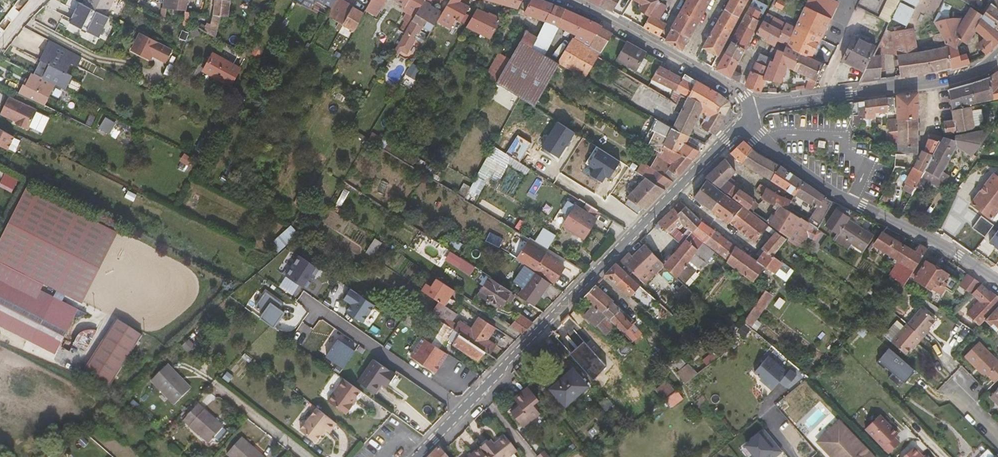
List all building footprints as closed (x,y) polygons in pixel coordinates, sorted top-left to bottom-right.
[(85,4),(107,15),(114,0),(87,0),(85,4)] [(164,8),(167,8),(186,10),(186,11),(187,11),(189,0),(165,0),(164,8)] [(194,0),(189,0),(187,11),(204,14),(207,2),(194,0)] [(214,14),(222,15),(229,16),(231,0),(216,0),(214,14)] [(332,6),(327,14),(344,24),(353,6),(343,0),(337,0),(333,6),(332,6)] [(370,4),(379,9),(385,0),(372,0),(370,4)] [(404,9),(415,15),(424,0),(410,0),(406,6),(404,9)] [(431,5),(424,0),(415,15),(411,23),(405,33),(415,39),(419,32),(423,25),(430,14),(427,12),(431,5)] [(460,0),(449,0),(442,13),(461,22),(469,8),(459,2),(460,0)] [(492,2),(518,8),(523,0),(492,0),(492,2)] [(566,9),(544,0),(531,0),(525,12),(543,19),(537,29),(540,30),(545,20),(558,25),(566,9)] [(600,4),(613,11),(620,0),(603,0),(600,4)] [(659,0),(636,0),(641,3),(640,6),(642,7),(641,10),(650,16),(651,14),(659,0)] [(689,38),(701,14),(711,0),(688,0),(672,28),(689,38)] [(725,9),(739,17),(748,0),(730,0),(725,9)] [(782,0),(778,0),(775,6),(783,9),(786,2),(782,0)] [(829,19),(837,3),(831,0),(829,0),(828,3),(821,0),(808,0),(805,7),(829,19)] [(897,4),(889,0),(886,0),(878,17),(888,22),(890,18),(897,4)] [(982,14),(997,24),(994,28),(997,32),(997,0),(993,0),(982,14)] [(971,63),(966,54),(960,56),(957,43),(959,40),(967,44),(975,30),(984,37),(979,44),(988,53),(997,43),(997,32),(994,28),(997,24),(982,14),(981,15),(970,7),(964,19),(956,19),(948,20),(948,10),(951,4),(944,1),(934,22),(940,34),(943,40),(946,46),(952,68),(971,63)] [(906,26),(914,10),(898,2),(897,4),(890,18),(906,26)] [(370,4),(366,11),(376,16),(379,9),(370,4)] [(365,13),(353,6),(344,24),(355,31),(365,13)] [(754,31),(759,21),(757,19),(760,11),(750,6),(740,24),(754,31)] [(805,79),(809,80),(805,90),(812,89),(827,56),(815,50),(829,19),(805,7),(794,31),(787,45),(784,52),(778,50),(775,58),(774,61),(771,60),(768,66),(765,76),(764,79),(781,82),(787,67),(806,76),(805,79)] [(501,19),(477,9),(467,26),(490,38),(501,19)] [(603,26),(566,9),(558,25),(570,33),(567,37),(572,40),(573,38),(590,48),(602,28),(603,26)] [(739,17),(725,9),(717,23),(732,32),(739,17)] [(786,23),(767,13),(756,33),(774,43),(776,44),(777,40),(784,26),(786,23)] [(222,15),(214,14),(211,14),(205,31),(216,37),(222,15)] [(438,19),(430,14),(423,25),(427,28),(431,31),(438,19)] [(643,28),(660,37),(667,24),(651,14),(650,16),(643,28)] [(399,30),(405,33),(411,23),(405,20),(399,30)] [(549,42),(558,25),(545,20),(540,30),(537,35),(549,42)] [(732,32),(717,23),(703,47),(719,56),(732,32)] [(732,41),(744,49),(753,32),(754,31),(740,24),(732,41)] [(787,45),(794,31),(784,26),(777,40),(787,45)] [(613,34),(602,28),(590,48),(573,38),(572,40),(558,63),(559,64),(584,79),(598,57),(613,34)] [(672,28),(665,40),(683,50),(689,38),(672,28)] [(915,39),(914,29),(902,30),(895,31),(891,31),(895,55),(898,55),(917,52),(915,39)] [(543,53),(549,42),(537,35),(536,37),(526,31),(510,59),(497,81),(496,83),(520,98),(534,107),(546,86),(559,64),(558,63),(543,53)] [(884,31),(879,42),(884,45),(891,31),(884,31)] [(173,49),(141,32),(132,50),(151,59),(153,55),(167,62),(173,49)] [(933,35),(936,42),(943,40),(940,34),(933,35)] [(863,71),(871,55),(875,46),(854,36),(853,35),(841,60),(863,71)] [(50,40),(40,60),(33,75),(53,85),(64,90),(71,76),(65,73),(70,63),(74,66),(80,55),(50,40)] [(778,50),(784,52),(787,45),(777,40),(776,44),(774,43),(768,56),(775,58),(778,50)] [(725,53),(738,61),(743,53),(745,49),(744,49),(732,41),(725,53)] [(643,59),(647,53),(628,43),(618,60),(636,71),(643,59)] [(952,68),(946,46),(917,52),(898,55),(901,76),(929,72),(929,73),(952,68)] [(232,85),(241,68),(214,52),(204,70),(232,85)] [(239,53),(236,62),(242,65),(245,56),(239,53)] [(487,74),(497,81),(510,59),(499,53),(487,74)] [(742,74),(734,71),(738,61),(725,53),(717,70),(739,82),(742,74)] [(775,58),(768,56),(760,53),(758,57),(756,61),(768,66),(771,60),(774,61),(775,58)] [(880,79),(881,55),(871,55),(863,71),(858,82),(880,79)] [(648,61),(643,59),(636,71),(641,73),(648,61)] [(752,71),(765,76),(768,66),(756,61),(753,69),(752,71)] [(652,79),(676,89),(682,79),(660,67),(652,79)] [(765,76),(752,71),(746,86),(759,93),(764,79),(765,76)] [(997,98),(997,80),(997,72),(996,72),(989,77),(993,99),(997,98)] [(33,75),(30,73),(26,81),(24,87),(21,86),(17,94),(43,106),(53,85),(33,75)] [(682,79),(676,89),(689,95),(696,80),(685,74),(682,79)] [(971,83),(976,103),(993,99),(989,77),(971,83)] [(680,113),(672,128),(688,137),(701,112),(706,116),(699,126),(702,127),(702,129),(713,134),(720,123),(729,105),(728,101),(716,92),(696,80),(689,95),(687,98),(680,113)] [(971,83),(948,89),(951,109),(970,105),(970,104),(976,103),(971,83)] [(897,96),(897,97),(897,120),(917,117),(917,93),(897,96)] [(675,111),(677,105),(666,97),(656,119),(667,126),(675,111)] [(893,97),(851,103),(852,110),(852,119),(875,119),(875,113),(893,113),(893,97)] [(35,112),(7,98),(0,112),(0,115),(15,123),(13,124),(26,130),(35,112)] [(970,105),(951,109),(953,119),(942,120),(945,134),(974,128),(970,105)] [(680,113),(675,111),(667,126),(672,128),(680,113)] [(106,116),(100,127),(111,133),(117,122),(106,116)] [(895,120),(887,119),(888,146),(897,146),(897,153),(904,153),(904,155),(917,154),(917,117),(897,120),(895,120)] [(667,126),(656,119),(654,118),(642,143),(658,153),(660,153),(663,146),(672,128),(667,126)] [(541,148),(559,158),(575,133),(557,122),(541,148)] [(15,152),(22,138),(0,127),(0,145),(15,152)] [(684,143),(688,137),(672,128),(663,146),(680,154),(692,159),(699,151),(695,149),(684,143)] [(985,128),(955,134),(954,139),(959,140),(957,144),(972,155),(989,131),(985,128)] [(907,184),(903,191),(911,195),(914,190),(922,176),(920,175),(923,171),(924,172),(943,137),(930,134),(924,151),(921,150),(912,168),(905,182),(907,184)] [(688,137),(684,143),(695,149),(699,142),(688,137)] [(922,176),(914,190),(918,193),(926,179),(932,182),(931,184),(934,185),(934,184),(941,187),(945,179),(939,176),(957,144),(959,140),(954,139),(943,137),(924,172),(923,171),(920,175),(922,176)] [(743,141),(731,153),(743,164),(752,149),(743,141)] [(651,168),(672,182),(678,176),(667,169),(680,154),(663,146),(660,153),(658,153),(651,168)] [(501,181),(508,164),(528,173),(531,164),(490,147),(471,190),(480,194),(488,176),(501,181)] [(609,178),(620,162),(600,149),(589,165),(594,169),(590,175),(601,182),(605,176),(609,178)] [(771,181),(780,166),(757,153),(752,149),(743,164),(751,170),(771,181)] [(895,154),(891,154),(891,157),(894,158),(894,166),(903,167),(904,155),(904,153),(897,153),(895,153),(895,154)] [(667,169),(678,176),(692,159),(680,154),(667,169)] [(708,179),(725,193),(726,194),(734,186),(737,183),(729,178),(735,172),(725,158),(706,177),(708,179)] [(778,186),(788,171),(780,166),(771,181),(778,186)] [(645,178),(665,190),(672,182),(651,168),(645,178)] [(803,181),(788,171),(778,186),(794,196),(794,194),(803,181)] [(0,182),(0,186),(13,192),(19,179),(5,172),(0,182)] [(971,204),(991,219),(997,210),(997,177),(994,174),(971,204)] [(645,209),(665,190),(645,178),(640,175),(636,180),(638,181),(641,178),(643,179),(627,197),(628,198),(624,204),(638,214),(643,208),(645,209)] [(706,180),(694,197),(711,209),(725,194),(706,180)] [(794,194),(817,208),(818,205),(824,197),(825,196),(803,181),(794,194)] [(756,189),(763,194),(766,188),(760,184),(756,189)] [(760,198),(774,206),(776,203),(785,209),(791,200),(779,195),(766,188),(763,194),(760,198)] [(752,212),(757,204),(754,202),(754,200),(739,189),(732,197),(743,206),(752,212)] [(742,207),(725,194),(711,209),(729,224),(730,222),(742,207)] [(575,206),(594,218),(598,211),(597,211),(579,199),(575,206)] [(683,226),(691,230),(700,221),(680,201),(657,223),(664,229),(672,237),(683,226)] [(560,212),(567,216),(562,224),(583,238),(595,219),(594,218),(575,206),(574,205),(573,206),(566,202),(560,212)] [(788,237),(787,240),(800,249),(807,237),(815,241),(821,231),(818,229),(808,223),(800,218),(785,209),(776,203),(774,206),(778,209),(768,224),(788,237)] [(817,208),(808,223),(818,229),(828,210),(818,205),(817,208)] [(850,244),(861,251),(871,236),(846,220),(847,219),(852,211),(839,205),(825,226),(837,234),(836,235),(833,240),(847,250),(850,244)] [(786,239),(742,207),(730,222),(755,242),(766,229),(773,235),(761,249),(765,251),(760,257),(757,261),(743,252),(734,247),(728,259),(727,261),(726,262),(761,288),(764,283),(756,278),(764,267),(777,275),(779,277),(787,266),(772,256),(786,239)] [(973,227),(986,236),(994,223),(982,215),(973,227)] [(734,247),(711,229),(700,221),(691,230),(692,231),(704,240),(728,259),(734,247)] [(651,229),(658,236),(664,229),(657,223),(651,229)] [(279,251),(299,232),(292,224),(271,243),(279,251)] [(529,239),(530,237),(546,247),(554,235),(541,227),(536,227),(532,230),(528,238),(529,239)] [(990,243),(997,248),(997,229),(990,243)] [(685,239),(697,249),(703,242),(704,240),(692,231),(685,239)] [(873,241),(872,243),(874,245),(889,254),(895,259),(904,245),(882,233),(875,243),(873,241)] [(373,254),(382,241),(376,238),(367,251),(373,254)] [(663,265),(665,268),(675,278),(694,253),(697,249),(685,239),(680,245),(675,252),(663,265)] [(708,246),(703,242),(697,249),(694,253),(699,257),(708,246)] [(529,243),(518,258),(553,282),(564,268),(529,243)] [(920,244),(915,252),(923,257),(928,249),(920,244)] [(629,252),(620,261),(645,284),(661,270),(662,271),(665,268),(663,265),(644,245),(632,256),(629,252)] [(915,252),(904,245),(895,259),(914,270),(922,258),(923,257),(915,252)] [(760,257),(765,251),(761,249),(756,254),(760,257)] [(470,275),(475,267),(452,250),(446,258),(470,275)] [(299,253),(285,273),(306,287),(319,267),(299,253)] [(947,276),(921,259),(914,270),(912,272),(910,276),(914,279),(936,293),(940,296),(945,288),(941,286),(947,276)] [(635,299),(634,300),(648,312),(658,302),(617,265),(615,264),(605,275),(630,297),(631,296),(635,299)] [(533,305),(549,282),(535,272),(518,296),(529,303),(533,305)] [(772,305),(787,283),(779,277),(777,275),(775,279),(777,281),(765,300),(772,305)] [(981,284),(982,284),(967,275),(957,286),(971,294),(981,284)] [(511,291),(496,282),(489,276),(477,294),(499,308),(511,291)] [(444,305),(453,290),(437,278),(431,287),(426,283),(421,289),(439,302),(444,305)] [(34,304),(36,299),(0,280),(0,287),(34,304)] [(980,324),(985,320),(997,306),(997,298),(989,291),(981,284),(971,294),(979,300),(968,312),(980,324)] [(593,305),(606,316),(615,325),(623,333),(635,323),(619,309),(594,286),(584,297),(585,298),(593,305)] [(41,291),(36,299),(34,304),(0,287),(0,321),(20,331),(18,336),(31,343),(54,298),(41,291)] [(350,303),(345,310),(362,322),(374,304),(350,288),(343,298),(350,303)] [(264,292),(254,306),(262,312),(259,317),(272,327),(282,312),(276,308),(280,304),(264,292)] [(453,319),(457,314),(452,310),(444,305),(439,302),(435,307),(453,319)] [(615,325),(606,316),(593,305),(585,314),(596,326),(598,325),(603,330),(604,329),(608,332),(615,325)] [(985,320),(996,332),(997,330),(997,306),(985,320)] [(486,339),(494,328),(479,317),(471,329),(460,321),(457,325),(451,321),(453,319),(435,307),(430,314),(435,317),(454,331),(484,352),(489,354),(495,346),(486,339)] [(919,307),(905,324),(919,336),(933,319),(919,307)] [(435,317),(430,314),(425,311),(421,317),(420,316),(416,321),(406,314),(400,322),(422,336),(435,317)] [(522,334),(532,324),(518,315),(509,326),(521,334),(522,334)] [(442,350),(449,338),(454,331),(435,317),(422,336),(423,337),(442,350)] [(0,321),(0,327),(18,336),(20,331),(0,321)] [(140,336),(116,322),(82,374),(108,386),(140,336)] [(913,344),(920,336),(919,336),(905,324),(904,324),(890,342),(903,354),(912,343),(913,344)] [(484,352),(454,331),(449,338),(455,342),(453,345),(478,361),(484,352)] [(442,350),(423,337),(410,356),(435,373),(448,354),(442,350)] [(336,338),(324,355),(342,367),(353,350),(336,338)] [(994,382),(997,378),(997,361),(978,341),(963,355),(985,377),(987,375),(994,382)] [(878,359),(894,374),(891,377),(901,385),(916,369),(890,346),(878,359)] [(787,371),(768,355),(754,371),(761,377),(766,381),(764,383),(771,389),(787,371)] [(525,356),(519,363),(527,375),(533,368),(525,356)] [(358,381),(374,393),(381,383),(384,380),(388,383),(395,374),(373,359),(358,381)] [(685,382),(698,374),(689,362),(677,371),(685,382)] [(166,366),(150,380),(172,406),(189,390),(181,382),(180,383),(166,366)] [(558,386),(551,391),(564,406),(587,387),(572,369),(556,383),(558,386)] [(360,391),(349,383),(343,379),(327,401),(346,415),(353,405),(351,404),(360,391)] [(669,379),(657,387),(662,397),(675,390),(669,379)] [(551,391),(558,386),(556,383),(549,389),(551,391)] [(519,405),(510,412),(522,427),(539,413),(532,404),(538,400),(527,386),(513,397),(519,405)] [(988,397),(995,404),(997,402),(997,403),(997,387),(988,397)] [(673,406),(684,398),(678,389),(666,397),(673,406)] [(197,404),(183,420),(208,444),(222,429),(216,424),(217,422),(197,404)] [(329,434),(336,424),(317,409),(301,430),(316,442),(321,435),(324,430),(327,432),(329,434)] [(879,415),(865,429),(889,453),(899,443),(894,437),(897,434),(879,415)] [(838,421),(817,442),(832,456),(835,456),(836,456),(837,456),(873,456),(838,421)] [(765,456),(776,456),(784,450),(763,427),(744,444),(756,456),(765,456)] [(485,456),(509,456),(516,451),(504,436),(493,445),(489,440),(479,448),(485,456)] [(260,455),(258,456),(253,452),(254,450),(241,438),(226,455),(229,456),(262,456),(260,455)] [(438,448),(428,456),(445,456),(438,448)] [(471,455),(473,456),(485,456),(479,448),(471,455)] [(905,456),(922,456),(914,448),(905,456)]
